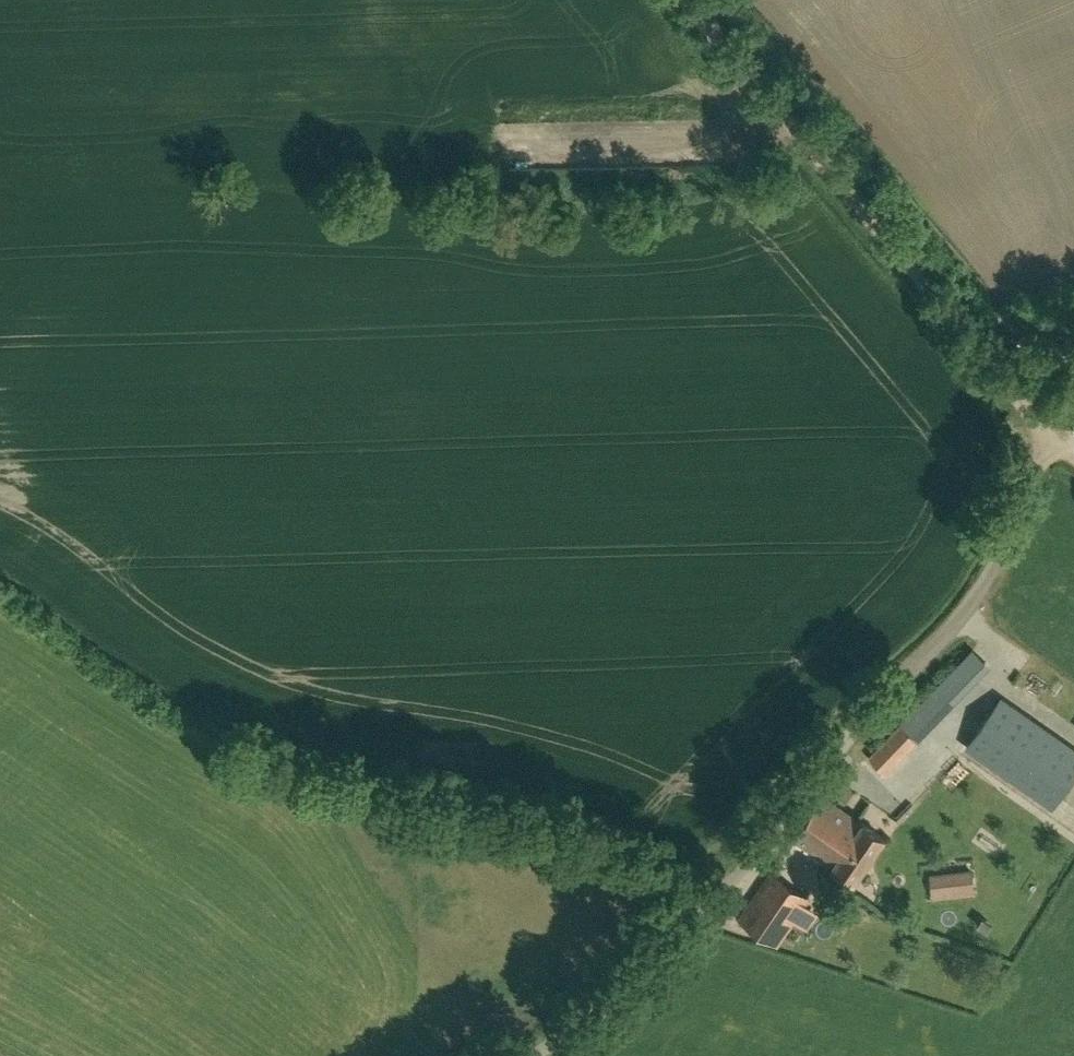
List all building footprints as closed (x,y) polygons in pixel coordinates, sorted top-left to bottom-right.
[(1030,344),(1028,338),(1020,341),(1022,347),(1030,344)] [(1073,777),(1073,749),(1002,698),(967,746),(1053,807),(1073,777)] [(900,726),(870,757),(872,759),(886,772),(916,741),(900,726)] [(969,753),(923,819),(1014,882),(1038,846),(1005,824),(1021,801),(1010,794),(1008,797),(995,788),(1002,777),(969,753)] [(854,881),(884,837),(824,796),(794,839),(854,881)] [(777,946),(810,899),(771,872),(739,919),(777,946)] [(951,898),(973,894),(969,878),(948,883),(951,898)]
